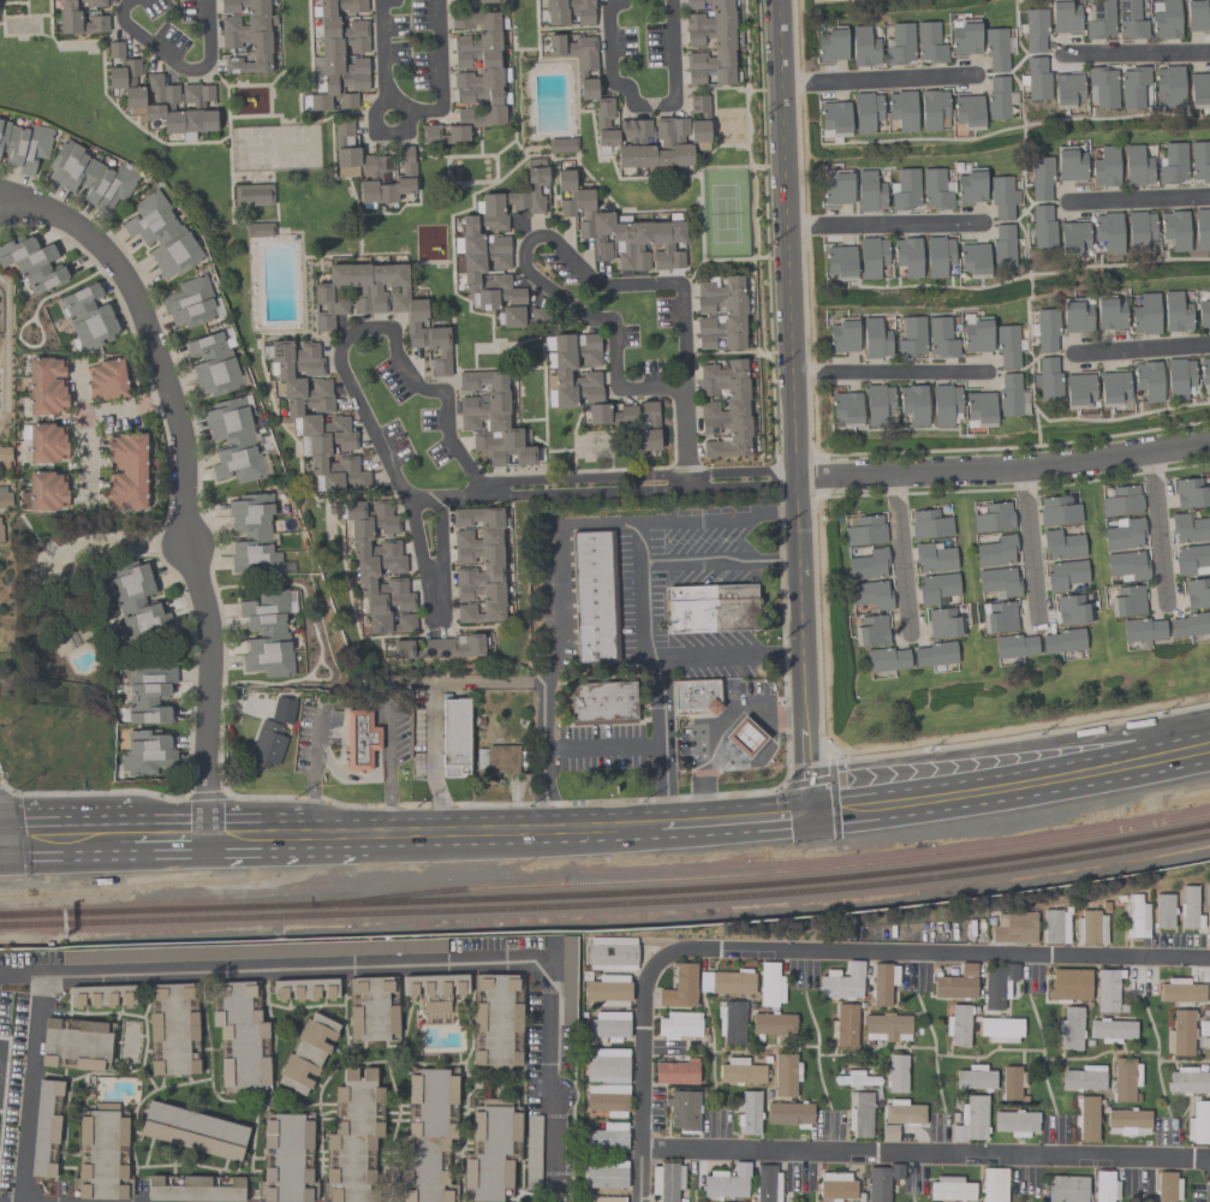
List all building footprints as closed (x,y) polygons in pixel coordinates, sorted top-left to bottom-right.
[(59,11),(59,0),(105,0),(105,6),(88,6),(87,1),(74,1),(74,11),(79,11),(79,22),(89,22),(89,16),(107,16),(108,32),(59,32),(59,11)] [(220,13),(220,0),(268,0),(268,14),(275,14),(275,25),(268,25),(268,30),(270,30),(270,53),(268,53),(269,72),(223,73),(222,58),(240,58),(240,63),(251,63),(251,53),(249,53),(249,42),(240,42),(240,48),(221,49),(220,17),(239,16),(239,25),(246,25),(245,13),(246,13),(246,6),(238,7),(239,13),(220,13)] [(318,6),(318,0),(365,0),(366,12),(345,13),(345,10),(338,10),(338,17),(339,17),(340,28),(347,28),(347,20),(366,19),(368,53),(348,53),(348,44),(341,44),(342,64),(351,64),(351,58),(366,58),(368,90),(350,90),(350,85),(341,85),(341,94),(356,93),(357,108),(338,108),(338,100),(329,100),(329,109),(302,111),(302,95),(315,94),(314,75),(320,75),(318,16),(310,16),(310,6),(318,6)] [(452,9),(500,8),(500,0),(452,0),(452,9)] [(544,10),(544,0),(594,0),(594,4),(592,4),(592,24),(547,25),(546,10),(544,10)] [(684,10),(684,0),(732,0),(732,10),(733,10),(734,29),(740,29),(741,46),(734,47),(734,49),(733,49),(733,84),(704,84),(704,87),(687,87),(687,71),(686,71),(685,53),(707,52),(707,56),(714,56),(714,50),(713,50),(713,42),(703,42),(703,44),(686,46),(685,30),(684,30),(684,13),(703,13),(703,17),(710,17),(710,11),(709,11),(709,2),(702,2),(702,10),(684,10)] [(1051,32),(1050,0),(1069,0),(1069,5),(1080,5),(1081,31),(1051,32)] [(1092,20),(1091,0),(1113,0),(1114,35),(1104,35),(1104,38),(1085,38),(1084,20),(1092,20)] [(1117,36),(1117,0),(1139,0),(1139,20),(1146,20),(1146,38),(1127,38),(1127,36),(1117,36)] [(1161,11),(1161,0),(1179,0),(1180,38),(1162,38),(1162,37),(1152,38),(1151,11),(1161,11)] [(1186,31),(1185,0),(1205,0),(1205,4),(1209,4),(1209,31),(1186,31)] [(1047,8),(1047,35),(1044,35),(1044,52),(1025,52),(1025,10),(1047,8)] [(419,125),(440,124),(440,135),(447,135),(447,125),(457,125),(455,108),(472,107),(472,115),(482,115),(482,103),(455,103),(455,89),(453,89),(453,72),(472,72),(472,76),(478,76),(478,69),(479,69),(479,58),(470,58),(470,67),(454,69),(453,36),(469,35),(469,40),(478,40),(477,31),(479,31),(479,24),(472,25),(472,29),(451,29),(451,13),(460,12),(482,11),(482,12),(499,12),(499,18),(506,18),(506,29),(500,29),(500,50),(497,50),(499,67),(501,67),(501,69),(508,69),(508,81),(501,81),(501,87),(499,87),(500,105),(503,105),(503,124),(488,124),(488,126),(467,126),(467,141),(451,142),(451,143),(419,144),(419,125)] [(979,53),(952,54),(950,26),(960,26),(959,19),(978,19),(979,53)] [(886,65),(884,40),(890,38),(890,23),(912,22),(914,64),(886,65)] [(947,63),(926,63),(926,60),(917,60),(916,22),(938,22),(938,44),(946,44),(946,58),(947,58),(947,63)] [(817,60),(817,32),(827,32),(825,26),(846,25),(846,59),(817,60)] [(869,38),(878,38),(880,64),(870,65),(852,66),(851,26),(869,25),(869,38)] [(983,28),(1006,28),(1007,71),(988,71),(988,55),(984,56),(983,28)] [(596,36),(596,70),(585,70),(586,78),(596,78),(596,97),(613,97),(613,119),(608,119),(608,126),(618,126),(618,120),(650,120),(650,137),(645,137),(645,145),(654,145),(654,147),(660,147),(660,139),(654,139),(654,119),(689,118),(689,120),(699,120),(699,113),(689,113),(689,95),(709,95),(709,124),(708,124),(708,142),(691,142),(691,166),(672,166),(654,166),(654,167),(616,167),(615,145),(596,145),(596,132),(595,132),(595,100),(578,100),(578,83),(577,83),(577,55),(548,55),(547,35),(566,34),(566,42),(573,42),(573,37),(596,36)] [(214,84),(214,101),(203,101),(203,111),(215,111),(215,131),(193,131),(195,141),(181,141),(181,132),(162,133),(162,119),(143,120),(142,108),(124,108),(123,88),(107,88),(107,67),(118,67),(118,58),(107,58),(107,42),(123,42),(123,59),(139,58),(139,76),(135,77),(135,87),(143,87),(144,102),(151,102),(151,91),(147,91),(145,75),(161,73),(162,85),(178,85),(178,103),(173,103),(173,111),(191,111),(191,103),(181,103),(181,84),(214,84)] [(1045,56),(1045,72),(1050,72),(1049,100),(1027,100),(1027,84),(1019,84),(1019,76),(1027,76),(1027,56),(1045,56)] [(1087,102),(1087,67),(1107,66),(1107,70),(1116,70),(1117,107),(1095,108),(1095,102),(1087,102)] [(1121,108),(1121,71),(1129,71),(1129,66),(1150,66),(1150,71),(1149,71),(1149,84),(1142,84),(1143,108),(1121,108)] [(1182,107),(1164,107),(1164,103),(1154,103),(1154,69),(1163,69),(1162,66),(1181,66),(1182,107)] [(1053,75),(1081,73),(1083,100),(1073,101),(1074,108),(1054,108),(1053,75)] [(1188,73),(1209,73),(1209,101),(1209,107),(1188,108),(1188,73)] [(989,76),(1008,76),(1008,91),(1017,91),(1017,103),(1009,103),(1009,119),(987,119),(987,93),(989,93),(989,76)] [(914,90),(916,131),(898,131),(898,119),(887,119),(887,94),(895,94),(895,91),(914,90)] [(938,118),(938,131),(920,131),(919,90),(937,90),(937,91),(947,91),(948,118),(938,118)] [(853,93),(871,93),(871,95),(881,95),(882,120),(872,120),(874,133),(854,135),(853,93)] [(953,96),(982,95),(983,126),(962,126),(962,124),(954,124),(953,96)] [(850,136),(840,136),(840,142),(830,143),(830,136),(819,136),(819,102),(848,102),(850,136)] [(6,153),(0,151),(0,119),(10,121),(10,125),(28,129),(29,124),(53,130),(46,159),(37,157),(32,177),(17,173),(18,167),(13,166),(12,167),(4,165),(6,153)] [(335,166),(334,121),(353,120),(353,136),(352,136),(352,148),(359,147),(359,155),(375,155),(375,156),(397,155),(397,145),(412,145),(413,194),(395,194),(397,202),(358,203),(357,182),(368,180),(368,174),(360,174),(359,166),(358,166),(358,175),(336,177),(336,166),(335,166)] [(44,179),(50,169),(47,167),(64,137),(83,148),(81,151),(113,171),(117,165),(137,177),(123,201),(117,197),(106,215),(91,207),(93,204),(79,197),(84,188),(79,184),(73,194),(60,185),(59,188),(44,179)] [(576,138),(576,151),(548,153),(548,139),(576,138)] [(1186,142),(1186,179),(1179,179),(1179,184),(1157,184),(1157,179),(1158,179),(1158,166),(1164,166),(1164,143),(1186,142)] [(1191,142),(1209,142),(1209,183),(1200,183),(1200,179),(1191,179),(1191,142)] [(1125,186),(1123,144),(1143,144),(1143,157),(1152,157),(1152,183),(1144,184),(1144,185),(1125,186)] [(1086,180),(1057,180),(1056,145),(1075,145),(1075,153),(1085,153),(1086,180)] [(1091,185),(1091,159),(1099,159),(1099,145),(1117,145),(1119,186),(1101,186),(1101,184),(1091,185)] [(543,213),(527,214),(527,209),(511,210),(511,203),(502,203),(502,214),(507,214),(507,230),(489,231),(489,225),(478,226),(478,233),(483,233),(483,234),(509,234),(509,269),(490,269),(490,260),(484,260),(484,273),(481,273),(481,281),(491,281),(491,274),(509,274),(509,287),(525,287),(525,305),(523,305),(523,326),(501,326),(501,325),(497,325),(496,313),(501,313),(501,307),(508,307),(508,300),(499,300),(499,309),(476,309),(476,304),(470,304),(470,293),(476,293),(476,292),(463,292),(463,256),(460,256),(460,252),(453,252),(453,238),(460,238),(460,234),(461,234),(461,215),(481,215),(481,214),(475,214),(475,201),(481,201),(481,192),(526,192),(526,168),(527,168),(527,159),(544,157),(544,167),(547,167),(547,185),(537,185),(537,196),(543,196),(543,213)] [(1031,157),(1053,157),(1054,183),(1050,183),(1050,201),(1032,201),(1031,157)] [(919,206),(910,206),(910,209),(889,210),(889,206),(890,206),(890,192),(896,192),(896,168),(918,168),(919,206)] [(943,168),(944,191),(952,191),(952,203),(953,203),(953,209),(932,209),(932,206),(922,207),(922,168),(943,168)] [(684,221),(684,242),(672,242),(673,251),(683,251),(684,268),(669,268),(669,269),(652,269),(652,251),(661,251),(661,244),(642,244),(642,251),(648,251),(649,270),(632,270),(632,269),(618,270),(616,252),(621,252),(621,242),(612,242),(612,234),(604,234),(604,242),(610,242),(610,260),(592,261),(591,237),(577,238),(577,221),(582,221),(582,212),(574,212),(574,216),(559,216),(558,200),(571,200),(571,190),(556,191),(556,169),(573,169),(573,189),(592,189),(592,210),(592,213),(612,212),(613,224),(684,221)] [(858,212),(857,171),(875,171),(875,183),(886,183),(886,209),(876,209),(876,212),(858,212)] [(965,171),(984,171),(985,201),(956,202),(956,175),(965,175),(965,171)] [(831,173),(851,173),(852,204),(822,204),(822,188),(831,188),(831,173)] [(990,177),(1012,177),(1012,190),(1018,190),(1018,203),(1012,203),(1013,219),(994,219),(994,204),(990,204),(990,177)] [(272,206),(234,206),(233,185),(272,184),(272,206)] [(156,188),(203,257),(177,276),(173,272),(163,279),(145,252),(157,244),(154,239),(145,245),(144,243),(142,244),(135,233),(129,238),(119,225),(137,213),(131,206),(156,188)] [(1032,206),(1050,204),(1051,221),(1055,221),(1055,248),(1032,248),(1032,206)] [(1193,209),(1209,209),(1209,250),(1194,250),(1193,209)] [(1187,210),(1187,251),(1170,251),(1170,238),(1161,238),(1160,213),(1169,213),(1169,210),(1187,210)] [(1120,212),(1121,254),(1103,254),(1103,243),(1093,243),(1093,215),(1102,215),(1102,213),(1120,212)] [(1154,214),(1155,239),(1146,239),(1146,251),(1126,251),(1126,212),(1144,212),(1145,214),(1154,214)] [(244,224),(272,222),(273,236),(244,237),(244,224)] [(1060,255),(1059,222),(1087,222),(1089,249),(1079,249),(1079,255),(1060,255)] [(991,267),(991,240),(995,240),(995,225),(1014,224),(1014,267),(991,267)] [(12,262),(0,268),(0,244),(10,239),(12,243),(29,234),(30,238),(31,237),(37,248),(52,240),(60,256),(47,263),(49,268),(58,263),(59,267),(61,266),(67,278),(32,296),(23,278),(20,279),(12,262)] [(893,239),(901,239),(901,238),(919,237),(920,278),(902,278),(902,266),(894,266),(893,239)] [(925,278),(925,237),(943,237),(943,238),(954,238),(954,264),(944,264),(944,278),(925,278)] [(887,239),(887,266),(878,266),(878,279),(859,279),(859,238),(877,238),(877,239),(887,239)] [(988,279),(968,279),(968,272),(959,272),(959,244),(988,244),(988,279)] [(854,246),(856,276),(835,276),(835,274),(825,274),(825,246),(854,246)] [(406,311),(391,313),(389,293),(398,293),(398,286),(386,286),(386,284),(381,284),(381,292),(386,292),(386,313),(352,313),(352,294),(358,294),(358,286),(346,286),(346,285),(341,285),(341,294),(347,294),(347,314),(333,314),(333,331),(314,331),(314,311),(323,311),(323,304),(314,304),(314,284),(328,282),(327,263),(348,263),(348,264),(369,264),(369,266),(407,264),(407,299),(425,299),(425,321),(418,321),(418,328),(448,327),(449,376),(431,376),(431,358),(437,357),(437,349),(424,349),(424,347),(406,347),(406,311)] [(159,297),(179,291),(177,284),(204,274),(211,296),(210,297),(214,308),(213,308),(215,317),(185,328),(184,323),(173,327),(167,313),(165,314),(159,297)] [(744,349),(723,349),(723,338),(714,339),(715,349),(698,349),(697,334),(696,334),(696,317),(714,317),(714,328),(722,328),(722,316),(723,316),(723,307),(713,308),(714,313),(696,314),(695,281),(713,281),(713,286),(722,286),(722,282),(725,282),(723,278),(727,276),(727,275),(740,275),(741,294),(744,294),(745,315),(744,315),(744,334),(744,349)] [(59,297),(94,281),(97,287),(101,294),(96,297),(96,296),(90,298),(94,307),(105,302),(106,305),(107,305),(119,331),(112,334),(113,339),(82,353),(81,351),(76,351),(70,338),(73,335),(65,316),(62,317),(59,309),(64,307),(59,297)] [(1205,287),(1209,287),(1209,328),(1206,328),(1197,328),(1197,302),(1205,302),(1205,287)] [(1192,329),(1182,329),(1184,331),(1164,332),(1163,291),(1181,291),(1181,303),(1191,303),(1192,329)] [(1160,333),(1140,334),(1140,333),(1131,333),(1131,307),(1139,307),(1139,293),(1158,293),(1160,333)] [(1126,328),(1097,329),(1096,298),(1115,298),(1115,302),(1125,302),(1126,328)] [(1092,303),(1092,332),(1062,332),(1062,302),(1081,302),(1081,303),(1092,303)] [(1037,352),(1036,309),(1059,309),(1059,335),(1056,335),(1056,352),(1037,352)] [(902,316),(925,316),(925,353),(916,353),(916,357),(896,357),(896,340),(902,340),(902,316)] [(991,351),(962,352),(962,323),(972,323),(971,317),(991,316),(991,351)] [(858,351),(829,352),(829,325),(838,325),(838,317),(857,317),(858,351)] [(890,356),(882,356),(882,358),(863,358),(863,317),(881,317),(881,331),(890,331),(890,356)] [(958,357),(938,357),(938,355),(929,355),(928,317),(950,317),(950,339),(958,339),(958,357)] [(1018,326),(1019,368),(1000,368),(1000,352),(995,352),(995,326),(1018,326)] [(183,343),(230,327),(233,338),(232,339),(234,345),(228,347),(243,386),(210,397),(208,392),(197,395),(191,377),(193,377),(190,369),(191,368),(190,365),(201,361),(198,355),(189,358),(189,357),(187,357),(184,349),(185,349),(183,343)] [(601,403),(609,403),(609,412),(619,412),(619,405),(636,405),(636,421),(640,421),(640,401),(657,401),(658,451),(636,451),(634,423),(588,424),(588,405),(583,405),(583,398),(576,398),(576,407),(554,407),(554,406),(547,406),(547,389),(554,389),(554,387),(547,388),(546,375),(554,375),(553,368),(547,368),(546,352),(553,352),(553,350),(543,350),(543,337),(553,337),(553,334),(573,334),(573,347),(582,347),(582,334),(598,334),(598,365),(582,367),(582,356),(574,356),(574,369),(571,369),(571,377),(582,376),(582,371),(598,370),(600,387),(601,387),(601,403)] [(321,492),(321,490),(314,490),(314,475),(310,475),(310,456),(300,456),(300,436),(299,436),(299,434),(292,434),(292,417),(286,417),(285,399),(282,399),(282,395),(275,395),(275,383),(282,383),(282,381),(276,381),(276,374),(270,375),(269,340),(292,340),(292,349),(298,349),(298,343),(318,343),(318,357),(323,357),(323,376),(303,376),(303,371),(293,371),(293,377),(304,377),(304,389),(311,389),(311,379),(330,379),(330,394),(333,394),(333,412),(312,413),(312,409),(304,409),(304,415),(321,415),(321,422),(329,422),(329,417),(348,416),(348,432),(357,432),(357,450),(338,450),(338,444),(329,444),(329,456),(328,456),(328,463),(336,462),(336,457),(357,456),(357,471),(369,471),(369,489),(342,489),(342,492),(321,492)] [(1208,356),(1208,358),(1199,358),(1199,385),(1200,385),(1202,394),(1209,394),(1209,397),(1209,356),(1208,356)] [(85,368),(90,367),(90,365),(97,364),(96,362),(120,357),(127,395),(100,400),(100,397),(93,398),(91,394),(89,394),(87,382),(89,382),(85,368)] [(1057,357),(1057,373),(1061,373),(1061,399),(1039,400),(1038,387),(1032,387),(1032,375),(1038,375),(1037,357),(1057,357)] [(28,415),(28,358),(52,358),(52,359),(60,359),(60,365),(64,365),(64,376),(53,376),(53,379),(60,379),(60,386),(64,386),(64,394),(66,394),(66,407),(64,407),(64,411),(55,411),(55,415),(28,415)] [(745,358),(745,379),(746,377),(747,400),(746,400),(746,417),(749,417),(750,436),(747,436),(747,456),(703,457),(702,441),(728,440),(727,428),(717,429),(717,434),(702,435),(701,401),(717,401),(717,411),(725,411),(725,399),(726,399),(726,389),(717,389),(717,395),(701,395),(698,365),(716,364),(716,369),(727,369),(727,359),(745,358)] [(1166,359),(1184,358),(1184,361),(1193,361),(1194,385),(1196,385),(1197,394),(1185,395),(1186,400),(1167,400),(1166,359)] [(1143,389),(1133,389),(1133,364),(1142,363),(1142,362),(1161,362),(1161,401),(1144,401),(1143,389)] [(505,370),(506,392),(507,392),(507,413),(506,413),(506,428),(520,428),(520,446),(534,446),(534,464),(513,465),(513,454),(505,456),(505,465),(487,465),(485,451),(471,451),(471,433),(485,433),(485,419),(478,419),(479,430),(460,430),(459,415),(458,415),(458,397),(477,397),(477,403),(487,403),(487,391),(490,391),(490,386),(478,386),(478,391),(458,391),(458,371),(489,371),(489,370),(505,370)] [(1099,373),(1127,371),(1128,398),(1119,399),(1119,406),(1099,406),(1099,373)] [(1020,415),(997,416),(997,389),(1000,389),(1000,374),(1019,374),(1020,415)] [(1095,400),(1086,401),(1086,405),(1065,405),(1065,375),(1093,374),(1095,400)] [(865,427),(864,385),(883,385),(883,387),(893,386),(894,422),(880,423),(881,427),(865,427)] [(899,413),(898,387),(906,387),(906,385),(925,385),(926,426),(908,426),(908,413),(899,413)] [(932,427),(932,385),(950,385),(950,387),(959,387),(960,413),(952,413),(952,426),(932,427)] [(830,393),(859,392),(860,428),(841,428),(841,422),(831,422),(830,393)] [(964,393),(994,393),(994,423),(974,423),(974,419),(965,419),(964,393)] [(217,463),(214,451),(215,451),(214,448),(225,445),(223,439),(209,442),(201,412),(211,409),(210,404),(244,395),(254,435),(251,435),(256,453),(258,453),(264,476),(236,484),(233,475),(214,481),(209,465),(217,463)] [(66,459),(55,459),(55,463),(28,463),(28,440),(20,440),(20,426),(28,426),(28,423),(53,423),(53,427),(60,427),(60,434),(64,434),(64,441),(66,441),(66,459)] [(145,432),(144,510),(118,510),(118,506),(106,506),(106,488),(108,488),(108,474),(120,474),(120,469),(108,469),(108,454),(106,454),(106,441),(107,441),(107,436),(117,436),(117,432),(145,432)] [(10,460),(0,460),(0,447),(10,447),(10,460)] [(64,481),(64,489),(66,489),(66,502),(60,502),(60,507),(53,507),(53,511),(28,511),(28,510),(18,510),(18,492),(28,492),(28,471),(53,471),(53,475),(60,475),(60,481),(64,481)] [(1209,506),(1176,510),(1173,480),(1200,477),(1202,487),(1208,486),(1209,506)] [(1142,512),(1102,517),(1099,498),(1113,496),(1111,487),(1138,484),(1138,494),(1139,494),(1139,498),(1140,496),(1142,508),(1140,508),(1142,512)] [(10,507),(0,507),(0,492),(10,492),(10,507)] [(231,572),(230,554),(231,554),(231,541),(232,541),(232,538),(242,538),(242,532),(232,532),(232,530),(230,531),(228,523),(231,523),(230,517),(227,517),(226,500),(238,500),(238,495),(272,494),(272,514),(269,514),(270,534),(274,534),(275,552),(280,552),(280,577),(257,577),(257,571),(231,572)] [(1039,526),(1038,507),(1041,507),(1039,499),(1065,495),(1066,505),(1079,504),(1081,522),(1039,526)] [(415,631),(368,633),(368,615),(365,615),(364,596),(358,596),(358,578),(356,578),(354,559),(352,559),(351,541),(350,519),(344,519),(344,501),(363,500),(364,502),(368,502),(368,511),(371,511),(371,504),(391,502),(391,514),(398,514),(399,534),(380,534),(379,526),(371,528),(371,538),(370,538),(371,546),(379,546),(379,541),(399,540),(400,555),(405,555),(405,573),(387,573),(387,569),(377,569),(379,577),(377,577),(377,584),(385,584),(385,579),(406,578),(406,594),(413,593),(415,611),(395,612),(395,606),(385,606),(385,611),(389,611),(389,624),(395,624),(395,614),(415,613),(415,631)] [(1014,529),(973,532),(972,514),(985,513),(984,505),(1009,502),(1009,511),(1012,511),(1014,529)] [(455,623),(455,605),(475,603),(475,614),(482,613),(481,595),(475,595),(475,601),(455,601),(454,569),(475,567),(475,572),(483,572),(482,566),(479,566),(479,557),(472,557),(472,564),(453,564),(453,530),(471,530),(471,540),(478,538),(478,526),(479,526),(479,520),(471,520),(471,526),(453,528),(452,508),(501,507),(501,529),(500,529),(500,546),(501,546),(502,583),(503,583),(503,602),(502,602),(502,621),(455,623)] [(950,517),(953,535),(912,540),(910,520),(912,520),(911,511),(936,508),(937,518),(950,517)] [(1187,519),(1209,517),(1209,540),(1175,542),(1175,534),(1172,534),(1169,513),(1174,513),(1174,514),(1187,513),(1187,519)] [(854,517),(881,514),(882,523),(884,523),(886,542),(845,546),(844,526),(856,525),(854,517)] [(1143,547),(1104,551),(1103,528),(1125,526),(1125,519),(1138,518),(1138,517),(1143,516),(1144,536),(1142,537),(1143,547)] [(1060,529),(1060,536),(1083,534),(1085,555),(1048,559),(1047,551),(1043,551),(1042,530),(1045,530),(1060,529)] [(612,661),(576,662),(572,532),(608,531),(612,661)] [(977,567),(974,545),(996,542),(996,536),(1009,535),(1009,534),(1014,532),(1017,553),(1013,553),(1014,564),(977,567)] [(919,572),(918,564),(914,564),(912,543),(918,542),(918,543),(931,542),(931,549),(954,547),(956,569),(919,572)] [(1176,547),(1209,545),(1209,574),(1176,577),(1175,557),(1178,557),(1176,547)] [(848,579),(846,558),(869,557),(868,548),(881,548),(881,546),(887,546),(888,566),(884,566),(886,577),(848,579)] [(1143,551),(1144,560),(1148,559),(1149,579),(1131,581),(1129,575),(1107,576),(1104,554),(1143,551)] [(1048,564),(1086,559),(1089,581),(1066,584),(1066,590),(1048,593),(1045,573),(1049,573),(1048,564)] [(173,626),(121,642),(118,627),(123,626),(117,607),(114,608),(103,575),(147,561),(156,591),(142,596),(144,605),(159,601),(163,613),(168,612),(173,626)] [(1020,596),(1015,596),(1002,597),(1002,590),(978,593),(977,571),(1014,567),(1015,576),(1019,576),(1020,596)] [(919,576),(956,572),(959,595),(946,596),(946,603),(919,606),(918,587),(920,587),(919,576)] [(1182,581),(1209,577),(1209,607),(1186,609),(1182,581)] [(848,583),(886,581),(887,589),(890,589),(892,608),(874,609),(872,603),(851,605),(848,583)] [(666,587),(755,583),(757,630),(668,633),(666,587)] [(1110,617),(1109,597),(1116,597),(1115,587),(1142,584),(1145,613),(1110,617)] [(293,676),(263,678),(263,670),(243,672),(242,655),(244,654),(243,639),(257,638),(257,632),(248,632),(246,630),(244,630),(244,621),(245,621),(245,615),(238,617),(237,601),(257,600),(257,590),(286,588),(287,601),(294,601),(296,612),(284,613),(285,632),(288,632),(290,651),(291,651),(293,676)] [(1059,625),(1055,596),(1083,594),(1083,603),(1090,603),(1092,623),(1059,625)] [(1014,601),(1017,631),(983,633),(982,614),(988,613),(988,603),(1014,601)] [(929,638),(926,609),(954,607),(955,618),(961,617),(964,635),(929,638)] [(1184,614),(1209,611),(1209,634),(1170,637),(1168,619),(1184,617),(1184,614)] [(858,617),(886,614),(888,643),(854,647),(852,627),(859,626),(858,617)] [(1123,642),(1121,620),(1148,618),(1148,620),(1163,619),(1166,638),(1123,642)] [(1085,650),(1042,654),(1041,635),(1056,633),(1056,630),(1083,627),(1085,650)] [(392,659),(391,641),(411,639),(412,650),(419,650),(419,639),(455,638),(455,636),(466,636),(466,635),(482,633),(483,655),(392,659)] [(1037,654),(995,659),(994,637),(1020,635),(1020,637),(1036,636),(1037,654)] [(914,667),(912,648),(928,647),(928,643),(954,641),(956,664),(914,667)] [(908,667),(866,672),(864,650),(892,647),(892,650),(907,649),(908,667)] [(172,724),(155,724),(155,722),(127,724),(126,703),(129,703),(127,685),(126,685),(125,664),(154,662),(154,667),(174,666),(175,683),(168,683),(168,696),(166,696),(166,698),(156,700),(156,707),(171,706),(172,724)] [(673,682),(717,679),(717,703),(720,706),(710,715),(709,713),(674,714),(673,682)] [(570,683),(633,682),(634,722),(571,724),(570,683)] [(270,719),(275,696),(296,701),(290,722),(270,719)] [(440,700),(455,700),(455,697),(469,697),(469,766),(440,766),(440,700)] [(345,709),(345,770),(371,770),(371,750),(381,750),(381,727),(371,727),(371,709),(345,709)] [(746,760),(721,737),(743,715),(767,737),(746,760)] [(249,756),(261,719),(282,726),(279,734),(286,737),(276,764),(268,762),(267,768),(255,764),(256,758),(249,756)] [(126,730),(159,730),(159,734),(171,733),(172,749),(174,749),(175,768),(155,768),(155,775),(126,775),(126,772),(120,772),(119,755),(125,755),(125,751),(127,751),(126,730)] [(485,772),(485,769),(476,769),(476,749),(485,749),(485,745),(518,745),(518,772),(485,772)] [(1202,928),(1181,928),(1181,917),(1179,917),(1179,904),(1181,904),(1181,886),(1197,886),(1197,915),(1202,915),(1202,928)] [(1152,927),(1152,923),(1155,923),(1155,893),(1173,894),(1173,909),(1175,909),(1175,915),(1173,915),(1173,928),(1152,927)] [(1125,938),(1125,920),(1126,920),(1126,894),(1142,894),(1142,897),(1142,899),(1142,904),(1149,904),(1149,938),(1125,938)] [(1043,944),(1043,933),(1041,933),(1041,926),(1043,926),(1043,910),(1061,910),(1061,912),(1068,912),(1068,944),(1043,944)] [(1107,915),(1107,944),(1075,944),(1075,917),(1080,917),(1080,910),(1099,910),(1099,915),(1107,915)] [(1035,942),(990,942),(990,935),(988,935),(988,927),(990,927),(990,926),(996,926),(996,915),(1005,915),(1005,912),(1035,912),(1035,942)] [(634,970),(589,970),(589,965),(586,965),(586,944),(589,944),(589,936),(634,936),(634,945),(636,945),(636,965),(634,965),(634,970)] [(860,998),(852,998),(852,1000),(844,1000),(844,998),(835,998),(835,999),(829,999),(829,998),(818,998),(818,994),(817,994),(817,987),(818,987),(818,976),(824,976),(825,970),(839,970),(839,976),(847,976),(847,960),(863,960),(863,977),(862,977),(860,998)] [(1017,962),(1017,981),(1009,981),(1009,999),(1002,999),(1002,1010),(984,1010),(984,968),(1002,968),(1002,962),(1017,962)] [(695,1006),(657,1006),(657,989),(674,989),(674,963),(696,963),(695,1006)] [(777,963),(777,976),(783,976),(783,1002),(777,1002),(777,1006),(759,1006),(759,963),(777,963)] [(890,963),(890,965),(898,965),(898,984),(889,984),(889,1006),(872,1005),(872,998),(869,998),(869,989),(872,989),(872,963),(890,963)] [(960,976),(960,963),(976,963),(976,976),(960,976)] [(710,993),(710,992),(698,992),(698,972),(710,972),(710,971),(735,972),(737,969),(751,969),(751,974),(753,974),(753,994),(749,994),(749,998),(744,998),(744,993),(710,993)] [(1090,1000),(1068,1000),(1068,1004),(1055,1004),(1055,1000),(1047,1000),(1047,989),(1050,989),(1050,980),(1051,980),(1051,969),(1090,969),(1090,1000)] [(1096,1012),(1096,970),(1123,970),(1123,978),(1117,978),(1117,990),(1126,990),(1126,1004),(1117,1004),(1117,1012),(1096,1012)] [(976,977),(976,998),(967,998),(967,1000),(960,1000),(961,998),(932,998),(932,972),(940,972),(940,977),(976,977)] [(471,1065),(471,1049),(481,1049),(481,1031),(472,1031),(472,1002),(482,1002),(482,990),(472,990),(472,974),(521,975),(520,992),(511,990),(511,1004),(520,1004),(520,1033),(511,1033),(511,1051),(520,1051),(520,1065),(509,1065),(509,1072),(479,1072),(479,1065),(471,1065)] [(422,1013),(422,1002),(421,1002),(419,994),(422,994),(422,992),(416,992),(416,995),(413,995),(413,998),(407,999),(407,995),(403,995),(403,976),(466,975),(467,993),(463,993),(463,996),(457,996),(457,994),(453,994),(453,990),(448,990),(448,994),(449,994),(449,1001),(448,1001),(448,1013),(422,1013)] [(627,975),(627,981),(630,981),(630,1001),(627,1001),(627,1006),(598,1006),(598,1001),(583,1001),(583,981),(597,981),(597,975),(627,975)] [(395,977),(395,993),(387,993),(387,1005),(397,1005),(397,1042),(388,1042),(388,1040),(360,1041),(360,1043),(348,1043),(348,1006),(357,1006),(357,994),(347,994),(347,978),(352,978),(352,977),(391,976),(391,977),(395,977)] [(1204,984),(1204,1002),(1158,1001),(1158,983),(1166,983),(1167,977),(1188,978),(1188,983),(1204,984)] [(335,978),(335,1000),(268,1000),(268,978),(335,978)] [(219,1027),(210,1027),(210,1011),(220,1011),(220,998),(215,998),(215,982),(254,981),(254,996),(249,996),(250,1010),(258,1010),(260,1022),(267,1022),(267,1037),(258,1037),(258,1057),(268,1057),(268,1085),(257,1085),(258,1091),(231,1093),(231,1087),(220,1087),(219,1058),(228,1058),(228,1040),(219,1040),(219,1027)] [(157,1000),(151,1000),(151,984),(193,983),(195,999),(186,999),(187,1012),(197,1011),(197,1040),(187,1041),(187,1059),(198,1059),(198,1075),(187,1075),(187,1077),(178,1077),(178,1075),(171,1075),(171,1078),(160,1078),(160,1075),(149,1075),(149,1060),(159,1060),(159,1041),(148,1041),(148,1013),(157,1013),(157,1000)] [(70,987),(133,986),(133,1004),(130,1004),(130,1007),(124,1007),(123,1005),(118,1005),(118,1001),(115,1001),(115,1005),(112,1005),(112,1007),(106,1008),(106,1005),(97,1005),(97,1008),(91,1008),(91,1006),(89,1006),(89,1002),(85,1002),(85,1006),(81,1006),(81,1008),(73,1008),(73,1006),(70,1006),(70,987)] [(723,1043),(723,1036),(717,1036),(717,1018),(716,1018),(716,1001),(744,1001),(744,1043),(723,1043)] [(857,1004),(856,1047),(835,1047),(835,1037),(830,1037),(830,1020),(836,1020),(836,1004),(857,1004)] [(949,1046),(949,1036),(944,1035),(946,1016),(950,1016),(950,1004),(968,1005),(968,1006),(972,1006),(971,1013),(968,1013),(968,1047),(959,1047),(959,1046),(949,1046)] [(1062,1049),(1062,1043),(1057,1043),(1057,1019),(1063,1019),(1063,1006),(1081,1007),(1081,1030),(1084,1030),(1083,1037),(1081,1037),(1080,1051),(1071,1051),(1071,1049),(1062,1049)] [(1166,1053),(1166,1030),(1173,1030),(1173,1010),(1193,1010),(1193,1013),(1196,1013),(1196,1020),(1193,1020),(1193,1029),(1196,1029),(1196,1039),(1193,1039),(1193,1055),(1172,1055),(1172,1053),(1166,1053)] [(699,1036),(678,1036),(678,1040),(662,1040),(662,1036),(656,1036),(656,1018),(666,1018),(666,1011),(701,1012),(699,1036)] [(794,1035),(788,1035),(788,1041),(777,1041),(777,1035),(762,1034),(762,1042),(755,1041),(756,1034),(751,1034),(751,1013),(770,1013),(770,1011),(776,1011),(776,1013),(794,1014),(794,1035)] [(339,1025),(335,1033),(336,1034),(333,1041),(323,1036),(320,1042),(330,1047),(327,1054),(324,1053),(317,1067),(318,1069),(315,1076),(305,1071),(302,1077),(311,1082),(308,1089),(306,1088),(303,1096),(276,1083),(280,1075),(278,1073),(288,1053),(291,1054),(298,1040),(296,1039),(306,1018),(308,1019),(312,1012),(339,1025)] [(628,1012),(628,1037),(619,1037),(619,1042),(606,1042),(606,1037),(589,1037),(589,1019),(594,1019),(594,1012),(628,1012)] [(910,1040),(895,1040),(895,1041),(883,1041),(883,1040),(864,1040),(864,1016),(881,1016),(881,1012),(893,1012),(893,1016),(910,1016),(910,1040)] [(106,1023),(105,1033),(111,1033),(108,1063),(102,1061),(101,1071),(72,1069),(73,1059),(55,1058),(54,1067),(40,1066),(43,1017),(59,1018),(58,1028),(76,1030),(77,1019),(106,1023)] [(1023,1019),(1021,1036),(1017,1036),(1017,1042),(987,1042),(988,1036),(979,1036),(979,1018),(1023,1019)] [(1136,1020),(1134,1039),(1120,1039),(1120,1045),(1101,1043),(1101,1039),(1089,1037),(1090,1019),(1098,1019),(1098,1018),(1107,1018),(1107,1020),(1136,1020)] [(1198,1020),(1209,1020),(1209,1048),(1206,1048),(1206,1047),(1202,1047),(1202,1037),(1206,1037),(1206,1035),(1198,1035),(1198,1020)] [(585,1082),(585,1055),(594,1055),(594,1048),(628,1049),(627,1083),(585,1082)] [(774,1054),(794,1054),(794,1063),(799,1063),(799,1081),(794,1081),(794,1097),(771,1097),(771,1089),(774,1089),(774,1054)] [(906,1093),(887,1093),(887,1088),(884,1088),(884,1079),(888,1079),(888,1054),(906,1054),(906,1093)] [(697,1058),(697,1063),(697,1084),(655,1083),(655,1063),(656,1058),(668,1059),(668,1060),(670,1060),(670,1063),(686,1063),(686,1058),(697,1058)] [(764,1083),(741,1083),(741,1085),(733,1085),(733,1083),(719,1082),(719,1065),(726,1065),(727,1058),(747,1058),(747,1065),(764,1065),(764,1070),(768,1070),(768,1077),(764,1077),(764,1083)] [(1140,1064),(1140,1087),(1134,1087),(1133,1094),(1139,1094),(1139,1102),(1110,1102),(1110,1093),(1113,1093),(1114,1058),(1134,1058),(1134,1064),(1140,1064)] [(994,1071),(994,1089),(990,1089),(990,1091),(983,1091),(983,1089),(955,1089),(955,1071),(967,1071),(967,1065),(985,1065),(985,1071),(994,1071)] [(1104,1089),(1080,1089),(1079,1090),(1074,1090),(1074,1089),(1061,1088),(1061,1070),(1080,1070),(1080,1065),(1104,1066),(1104,1089)] [(374,1170),(373,1201),(328,1201),(328,1200),(323,1200),(323,1183),(324,1183),(326,1167),(334,1168),(334,1150),(326,1150),(326,1133),(333,1133),(333,1121),(342,1121),(344,1102),(333,1102),(334,1087),(341,1087),(341,1067),(356,1067),(356,1077),(360,1077),(360,1067),(375,1067),(375,1087),(382,1087),(382,1102),(372,1102),(372,1121),(382,1121),(382,1137),(374,1137),(374,1150),(364,1150),(364,1168),(374,1170)] [(451,1200),(451,1201),(403,1201),(403,1198),(395,1198),(395,1184),(399,1184),(399,1170),(409,1170),(409,1150),(398,1150),(398,1135),(406,1135),(406,1123),(417,1123),(417,1103),(407,1103),(407,1067),(457,1067),(457,1105),(446,1105),(446,1123),(454,1123),(455,1138),(448,1138),(448,1152),(437,1152),(439,1171),(447,1171),(447,1184),(455,1184),(455,1198),(451,1200)] [(1002,1067),(1020,1067),(1020,1072),(1025,1072),(1025,1087),(1020,1087),(1020,1100),(1002,1100),(1002,1067)] [(1196,1072),(1209,1072),(1209,1093),(1166,1093),(1166,1082),(1168,1082),(1168,1072),(1175,1072),(1175,1067),(1196,1067),(1196,1072)] [(877,1070),(877,1076),(878,1076),(878,1078),(881,1078),(881,1083),(878,1083),(878,1085),(860,1085),(859,1089),(852,1089),(852,1087),(846,1087),(846,1084),(834,1084),(834,1082),(831,1082),(831,1076),(846,1076),(846,1070),(877,1070)] [(38,1078),(62,1081),(61,1096),(52,1095),(49,1114),(59,1115),(56,1144),(47,1143),(46,1162),(55,1164),(53,1178),(29,1176),(38,1078)] [(585,1111),(585,1093),(586,1093),(586,1084),(627,1084),(627,1111),(625,1111),(625,1118),(606,1118),(606,1111),(585,1111)] [(669,1127),(669,1106),(663,1106),(663,1097),(669,1097),(669,1090),(698,1091),(698,1106),(699,1106),(699,1113),(698,1113),(697,1133),(679,1133),(679,1127),(669,1127)] [(741,1135),(741,1126),(737,1126),(737,1114),(741,1114),(741,1091),(758,1091),(758,1113),(761,1113),(761,1119),(758,1119),(758,1135),(741,1135)] [(871,1091),(871,1137),(853,1137),(853,1131),(847,1131),(847,1108),(853,1108),(853,1096),(848,1096),(848,1091),(871,1091)] [(952,1142),(952,1125),(960,1125),(960,1103),(965,1103),(965,1095),(987,1095),(987,1127),(988,1127),(988,1132),(985,1132),(985,1139),(965,1139),(965,1142),(952,1142)] [(1073,1139),(1073,1097),(1079,1097),(1079,1096),(1097,1096),(1097,1100),(1103,1100),(1103,1103),(1097,1103),(1097,1142),(1078,1142),(1078,1139),(1073,1139)] [(238,1162),(138,1133),(148,1099),(248,1127),(238,1162)] [(472,1159),(472,1153),(479,1154),(479,1141),(470,1141),(471,1106),(481,1106),(481,1099),(511,1099),(511,1107),(519,1107),(519,1141),(509,1141),(508,1155),(500,1154),(500,1160),(512,1160),(511,1189),(501,1189),(501,1201),(471,1201),(471,1188),(461,1188),(463,1159),(472,1159)] [(924,1105),(924,1124),(917,1124),(917,1125),(905,1125),(905,1124),(883,1124),(883,1105),(888,1105),(888,1099),(906,1100),(906,1105),(924,1105)] [(812,1124),(807,1124),(807,1129),(795,1129),(795,1124),(765,1124),(765,1103),(799,1103),(799,1101),(805,1101),(805,1103),(812,1103),(812,1124)] [(1186,1141),(1186,1118),(1192,1118),(1192,1101),(1209,1101),(1209,1143),(1192,1143),(1192,1141),(1186,1141)] [(1150,1109),(1150,1129),(1149,1129),(1149,1133),(1134,1133),(1134,1136),(1119,1136),(1119,1133),(1107,1133),(1107,1109),(1129,1109),(1129,1107),(1134,1107),(1134,1109),(1150,1109)] [(993,1112),(1014,1112),(1014,1109),(1021,1109),(1021,1112),(1038,1112),(1038,1123),(1037,1123),(1037,1131),(1029,1131),(1029,1137),(1011,1137),(1011,1131),(993,1131),(993,1112)] [(126,1200),(77,1198),(77,1184),(88,1184),(89,1179),(77,1179),(77,1164),(87,1164),(87,1144),(77,1144),(78,1117),(87,1117),(88,1111),(117,1111),(117,1117),(126,1117),(126,1146),(117,1146),(117,1165),(126,1165),(126,1179),(114,1179),(114,1184),(126,1185),(126,1200)] [(310,1201),(262,1201),(262,1188),(272,1188),(272,1182),(262,1182),(262,1167),(272,1167),(272,1149),(263,1148),(263,1112),(311,1112),(311,1149),(302,1149),(302,1167),(311,1168),(310,1183),(302,1183),(300,1188),(310,1188),(310,1201)] [(626,1121),(626,1148),(586,1148),(586,1130),(602,1130),(602,1121),(626,1121)] [(881,1125),(898,1125),(898,1141),(881,1141),(881,1125)] [(626,1188),(583,1186),(584,1166),(596,1166),(596,1159),(626,1160),(626,1188)] [(699,1198),(699,1185),(703,1185),(703,1176),(709,1176),(709,1171),(726,1171),(726,1176),(733,1176),(733,1161),(749,1161),(749,1178),(746,1178),(746,1197),(720,1197),(720,1201),(715,1201),(715,1198),(699,1198)] [(676,1190),(676,1201),(658,1201),(658,1195),(651,1195),(651,1166),(660,1166),(660,1162),(678,1162),(678,1165),(683,1165),(683,1190),(676,1190)] [(888,1164),(902,1164),(902,1179),(888,1179),(888,1167),(888,1164)] [(780,1173),(780,1201),(756,1201),(756,1165),(774,1165),(774,1172),(780,1173)] [(888,1179),(888,1201),(868,1201),(868,1167),(888,1167),(888,1179)] [(1006,1167),(1006,1201),(979,1201),(979,1198),(982,1198),(982,1192),(979,1192),(979,1189),(982,1189),(982,1186),(980,1186),(980,1180),(982,1180),(982,1167),(1006,1167)] [(1113,1198),(1113,1201),(1095,1201),(1095,1171),(1113,1171),(1113,1180),(1117,1180),(1117,1198),(1113,1198)] [(840,1198),(840,1201),(830,1201),(830,1198),(819,1198),(819,1172),(850,1172),(850,1180),(856,1180),(856,1198),(840,1198)] [(1175,1201),(1156,1201),(1156,1172),(1175,1172),(1175,1179),(1180,1179),(1180,1201),(1175,1201)] [(243,1177),(243,1201),(145,1201),(147,1176),(243,1177)] [(1090,1198),(1090,1201),(1047,1201),(1047,1185),(1050,1185),(1050,1176),(1086,1176),(1086,1198),(1090,1198)] [(962,1201),(958,1201),(928,1201),(929,1182),(936,1182),(936,1177),(962,1177),(961,1182),(976,1182),(976,1201),(962,1201)]
